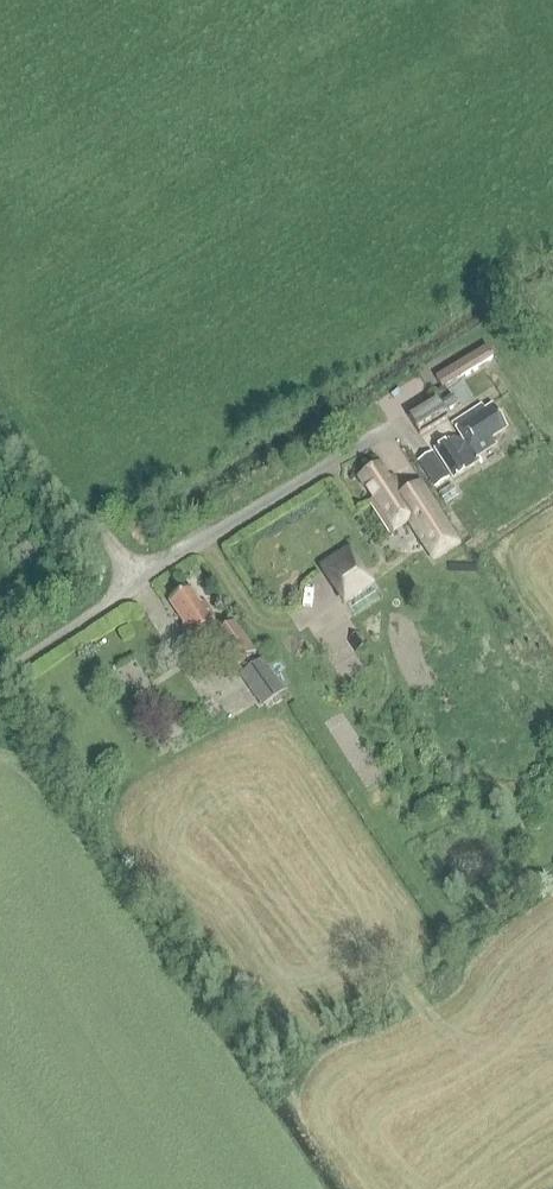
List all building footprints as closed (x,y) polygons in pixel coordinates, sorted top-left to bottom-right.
[(453,388),(461,402),(487,385),(479,372),(453,388)] [(439,406),(450,399),(443,388),(431,396),(435,402),(436,401),(439,406)] [(408,419),(419,436),(447,418),(445,415),(457,407),(451,398),(450,399),(439,406),(436,401),(435,402),(408,419)] [(491,438),(507,428),(492,406),(484,411),(481,406),(452,424),(463,441),(452,448),(448,441),(435,450),(453,478),(479,462),(476,457),(495,445),(491,438)] [(417,462),(433,488),(448,478),(431,452),(417,462)] [(368,502),(389,533),(408,521),(433,561),(458,544),(419,484),(403,494),(392,477),(388,479),(379,465),(358,478),(372,499),(368,502)] [(348,549),(321,568),(344,603),(345,603),(371,586),(372,585),(348,549)] [(183,624),(179,626),(192,646),(212,633),(235,667),(254,654),(234,624),(221,633),(219,629),(221,628),(203,601),(199,603),(189,589),(169,602),(183,624)] [(364,645),(357,633),(345,641),(352,653),(364,645)] [(239,676),(260,707),(284,691),(262,660),(239,676)]
